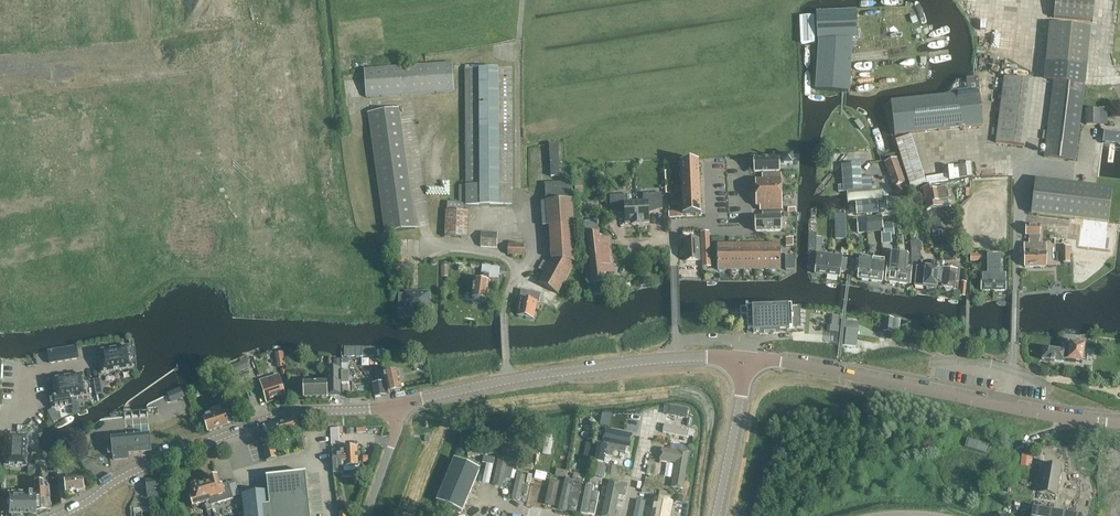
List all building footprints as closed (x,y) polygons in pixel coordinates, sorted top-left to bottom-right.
[(1054,17),(1093,22),(1095,0),(1055,0),(1054,17)] [(816,90),(849,92),(851,63),(852,38),(858,38),(857,11),(816,13),(817,40),(819,40),(816,90)] [(800,17),(802,44),(815,43),(814,16),(800,17)] [(1083,85),(1090,28),(1049,23),(1043,80),(1083,85)] [(340,58),(342,68),(354,67),(353,57),(340,58)] [(364,69),(366,98),(454,92),(452,63),(364,69)] [(465,69),(465,103),(466,206),(512,205),(512,69),(465,69)] [(1024,147),(1032,79),(1003,76),(995,143),(1024,147)] [(1051,103),(1044,157),(1075,161),(1082,103),(1084,94),(1053,90),(1051,103)] [(979,92),(891,102),(895,136),(983,126),(979,92)] [(369,113),(386,232),(418,227),(401,108),(369,113)] [(1086,109),(1086,125),(1099,125),(1100,109),(1086,109)] [(1102,131),(1102,141),(1119,141),(1119,131),(1102,131)] [(896,140),(910,185),(925,181),(911,135),(896,140)] [(560,143),(551,143),(551,175),(560,175),(560,143)] [(793,164),(793,156),(765,156),(765,159),(754,159),(754,172),(780,171),(780,165),(793,164)] [(884,161),(891,178),(902,174),(896,159),(884,161)] [(681,180),(699,179),(698,161),(681,162),(681,180)] [(882,201),(881,189),(873,189),(872,176),(863,177),(863,185),(862,185),(860,164),(842,165),(844,185),(838,186),(839,192),(847,192),(847,194),(845,194),(846,204),(882,201)] [(955,164),(955,177),(967,177),(967,164),(955,164)] [(781,174),(762,174),(762,180),(755,180),(756,192),(782,192),(781,174)] [(972,191),(989,190),(989,176),(972,176),(972,191)] [(681,180),(682,197),(700,197),(699,179),(681,180)] [(1035,179),(1031,213),(1071,218),(1108,223),(1112,189),(1035,179)] [(574,181),(575,194),(584,193),(583,181),(574,181)] [(572,201),(570,184),(546,186),(546,188),(544,188),(544,193),(546,193),(547,202),(572,201)] [(923,189),(927,210),(948,205),(944,184),(923,189)] [(760,211),(782,210),(782,192),(756,192),(756,206),(760,206),(760,211)] [(643,201),(636,202),(638,225),(643,224),(643,223),(650,222),(649,210),(655,209),(655,210),(656,210),(656,207),(662,207),(662,208),(663,208),(662,193),(643,194),(643,201)] [(638,225),(636,202),(629,202),(629,195),(610,196),(611,210),(618,209),(618,212),(618,211),(625,211),(625,224),(632,223),(632,225),(638,225)] [(682,197),(683,215),(701,214),(700,197),(682,197)] [(889,200),(887,200),(888,210),(899,209),(899,206),(898,199),(889,200)] [(854,204),(855,218),(881,215),(880,202),(854,204)] [(445,237),(467,238),(469,211),(446,210),(445,237)] [(782,231),(781,212),(762,213),(763,217),(755,217),(756,232),(782,231)] [(882,217),(867,218),(868,223),(868,232),(883,231),(882,217)] [(868,223),(867,218),(857,219),(858,233),(868,232),(868,223)] [(1071,218),(1068,244),(1105,249),(1108,223),(1071,218)] [(585,222),(594,296),(606,295),(605,292),(606,292),(606,290),(605,290),(603,275),(614,274),(610,239),(600,240),(598,225),(599,225),(599,223),(598,223),(597,221),(585,222)] [(883,225),(884,236),(894,235),(893,224),(883,225)] [(538,282),(558,294),(575,263),(573,225),(549,226),(551,258),(548,264),(543,261),(540,269),(544,272),(538,282)] [(1040,225),(1026,225),(1026,235),(1040,235),(1040,225)] [(498,233),(481,232),(480,246),(497,247),(498,233)] [(701,232),(701,241),(709,240),(709,232),(701,232)] [(815,273),(827,275),(829,257),(816,255),(817,234),(809,234),(808,268),(815,269),(815,273)] [(1029,245),(1024,245),(1025,267),(1047,267),(1046,245),(1039,245),(1039,235),(1029,235),(1029,245)] [(933,238),(936,247),(945,245),(943,236),(933,238)] [(684,240),(685,261),(700,261),(699,240),(684,240)] [(701,241),(702,250),(710,249),(709,240),(701,241)] [(911,242),(913,264),(920,263),(919,242),(911,242)] [(729,244),(718,244),(718,270),(729,270),(729,244)] [(740,244),(729,244),(729,270),(740,270),(740,244)] [(740,244),(740,270),(753,270),(753,244),(740,244)] [(753,244),(753,270),(769,270),(769,244),(753,244)] [(769,244),(769,270),(781,270),(781,244),(769,244)] [(525,246),(509,245),(508,254),(524,255),(525,246)] [(1072,263),(1071,245),(1062,245),(1062,252),(1048,252),(1048,263),(1072,263)] [(702,250),(702,259),(710,258),(710,249),(702,250)] [(885,282),(898,283),(901,254),(889,253),(885,282)] [(901,254),(898,283),(910,285),(912,267),(908,266),(909,255),(901,254)] [(870,280),(873,259),(873,258),(860,256),(860,261),(857,261),(855,271),(859,271),(858,279),(870,280)] [(994,290),(993,256),(986,256),(986,273),(982,273),(982,290),(994,290)] [(1000,256),(993,256),(994,290),(1006,290),(1006,273),(1001,273),(1000,256)] [(829,257),(827,275),(840,277),(842,258),(829,257)] [(710,258),(702,259),(703,267),(711,267),(710,258)] [(794,258),(786,258),(786,270),(794,270),(794,258)] [(873,259),(870,280),(882,281),(885,260),(873,259)] [(939,287),(941,270),(942,267),(942,263),(931,261),(931,269),(917,267),(914,287),(936,289),(936,288),(937,288),(937,287),(939,287)] [(482,281),(475,280),(472,298),(486,300),(489,278),(499,279),(500,268),(482,265),(481,274),(484,274),(484,277),(482,277),(482,281)] [(939,287),(939,288),(945,289),(946,291),(950,292),(952,290),(958,290),(960,272),(960,267),(952,266),(951,271),(941,270),(939,287)] [(539,303),(541,294),(522,290),(520,299),(521,299),(517,316),(534,319),(537,303),(539,303)] [(429,293),(405,292),(405,294),(399,294),(399,310),(405,310),(405,317),(415,317),(415,314),(429,314),(429,312),(431,312),(432,311),(432,305),(431,304),(429,304),(429,293)] [(747,315),(748,330),(792,328),(791,306),(741,308),(741,315),(747,315)] [(893,319),(886,318),(884,331),(892,332),(893,319)] [(844,329),(843,338),(857,339),(858,331),(844,329)] [(857,339),(843,338),(842,346),(856,347),(857,339)] [(1064,363),(1064,359),(1068,360),(1068,361),(1082,363),(1084,346),(1070,344),(1069,353),(1065,352),(1044,348),(1042,360),(1064,363)] [(55,350),(48,351),(48,353),(50,363),(57,362),(64,361),(71,360),(79,358),(77,347),(77,346),(69,347),(62,348),(55,350)] [(129,346),(114,349),(117,371),(132,368),(129,346)] [(376,348),(345,348),(345,358),(376,358),(376,348)] [(113,349),(98,351),(102,373),(117,371),(114,349),(113,349)] [(337,368),(327,368),(328,379),(328,383),(328,384),(328,395),(341,395),(341,368),(337,368)] [(398,373),(385,376),(387,385),(388,393),(389,393),(394,392),(396,394),(400,393),(400,391),(402,390),(401,386),(398,373)] [(87,396),(83,374),(68,377),(71,399),(87,396)] [(279,375),(260,381),(263,389),(248,393),(252,408),(285,398),(279,375)] [(71,399),(68,377),(53,379),(55,397),(50,397),(52,409),(72,405),(71,399)] [(97,393),(104,392),(102,378),(95,379),(97,393)] [(225,378),(217,381),(220,390),(228,387),(225,378)] [(304,383),(304,398),(328,397),(328,384),(328,383),(304,383)] [(385,385),(373,387),(374,388),(375,396),(375,397),(386,396),(386,394),(385,385)] [(167,393),(171,403),(185,397),(181,387),(167,393)] [(670,404),(668,413),(688,417),(690,409),(670,404)] [(225,412),(204,419),(208,432),(229,425),(225,412)] [(265,427),(269,441),(300,431),(296,418),(265,427)] [(666,421),(663,433),(693,439),(695,427),(666,421)] [(599,441),(594,461),(605,464),(607,456),(613,457),(614,451),(626,453),(628,448),(630,448),(633,436),(605,430),(603,442),(599,441)] [(113,452),(114,460),(130,459),(129,454),(152,452),(150,434),(149,434),(149,436),(143,436),(143,435),(142,435),(142,436),(139,437),(135,437),(135,436),(134,436),(134,437),(128,438),(128,437),(127,437),(127,438),(112,439),(113,452)] [(4,448),(4,450),(26,451),(27,436),(5,435),(4,448)] [(555,460),(560,442),(553,440),(548,458),(555,460)] [(543,441),(540,455),(540,456),(546,457),(549,443),(543,441)] [(528,450),(538,451),(539,443),(528,442),(528,450)] [(263,447),(266,457),(267,461),(277,458),(274,444),(263,447)] [(502,446),(503,453),(514,451),(513,444),(502,446)] [(347,448),(344,448),(344,450),(341,450),(341,455),(333,455),(333,474),(344,473),(343,468),(358,467),(357,448),(353,448),(352,447),(349,447),(347,448)] [(484,448),(485,455),(497,454),(496,447),(484,448)] [(690,453),(662,448),(660,461),(668,462),(665,476),(673,477),(672,488),(684,490),(690,453)] [(467,450),(468,457),(480,456),(479,449),(467,450)] [(4,451),(4,466),(26,467),(26,451),(4,450),(4,451)] [(506,458),(500,456),(493,485),(503,487),(505,479),(512,481),(518,455),(508,453),(506,458)] [(480,469),(455,459),(437,502),(462,512),(480,469)] [(521,468),(532,470),(533,464),(522,462),(521,468)] [(494,465),(487,463),(483,483),(489,484),(494,465)] [(1044,464),(1039,492),(1056,495),(1061,467),(1044,464)] [(607,472),(614,474),(616,467),(609,465),(607,472)] [(57,466),(48,467),(53,515),(63,515),(57,466)] [(555,475),(566,477),(584,481),(585,475),(567,471),(556,469),(555,475)] [(540,503),(548,473),(537,470),(529,500),(540,503)] [(245,515),(311,515),(306,473),(266,478),(268,492),(243,494),(245,515)] [(523,485),(525,476),(518,474),(512,498),(520,501),(522,494),(527,495),(530,486),(523,485)] [(210,481),(203,483),(212,510),(213,509),(212,505),(234,499),(229,483),(220,485),(218,477),(209,479),(210,481)] [(83,478),(65,480),(67,492),(84,490),(83,478)] [(162,480),(146,481),(146,483),(146,484),(147,489),(148,498),(159,497),(163,496),(162,480)] [(36,482),(34,482),(34,491),(34,493),(35,499),(35,511),(47,510),(45,496),(42,481),(36,482)] [(610,481),(602,515),(615,515),(619,496),(626,497),(629,485),(610,481)] [(203,483),(198,485),(195,484),(192,487),(191,487),(193,494),(190,495),(193,506),(206,502),(207,505),(205,505),(207,511),(208,511),(209,515),(215,515),(213,509),(212,510),(203,483)] [(576,507),(580,488),(564,485),(559,511),(567,512),(569,505),(576,507)] [(553,507),(557,488),(550,486),(546,505),(553,507)] [(587,486),(581,513),(594,515),(595,515),(600,494),(593,492),(595,487),(587,486)] [(643,487),(642,490),(642,493),(653,495),(654,489),(643,487)] [(659,496),(670,499),(671,493),(660,490),(659,496)] [(9,497),(9,514),(35,515),(35,511),(35,499),(34,493),(34,491),(28,491),(28,497),(9,497)] [(674,500),(655,497),(651,515),(671,515),(674,500)] [(646,502),(638,500),(634,515),(643,515),(646,502)] [(984,514),(991,515),(994,503),(986,502),(984,514)] [(133,508),(134,514),(134,513),(135,513),(135,514),(142,513),(141,512),(142,512),(142,513),(146,512),(149,512),(149,511),(150,511),(150,512),(157,511),(156,510),(157,510),(157,511),(158,511),(157,506),(133,508)] [(1031,515),(1082,515),(1033,507),(1031,515)]
